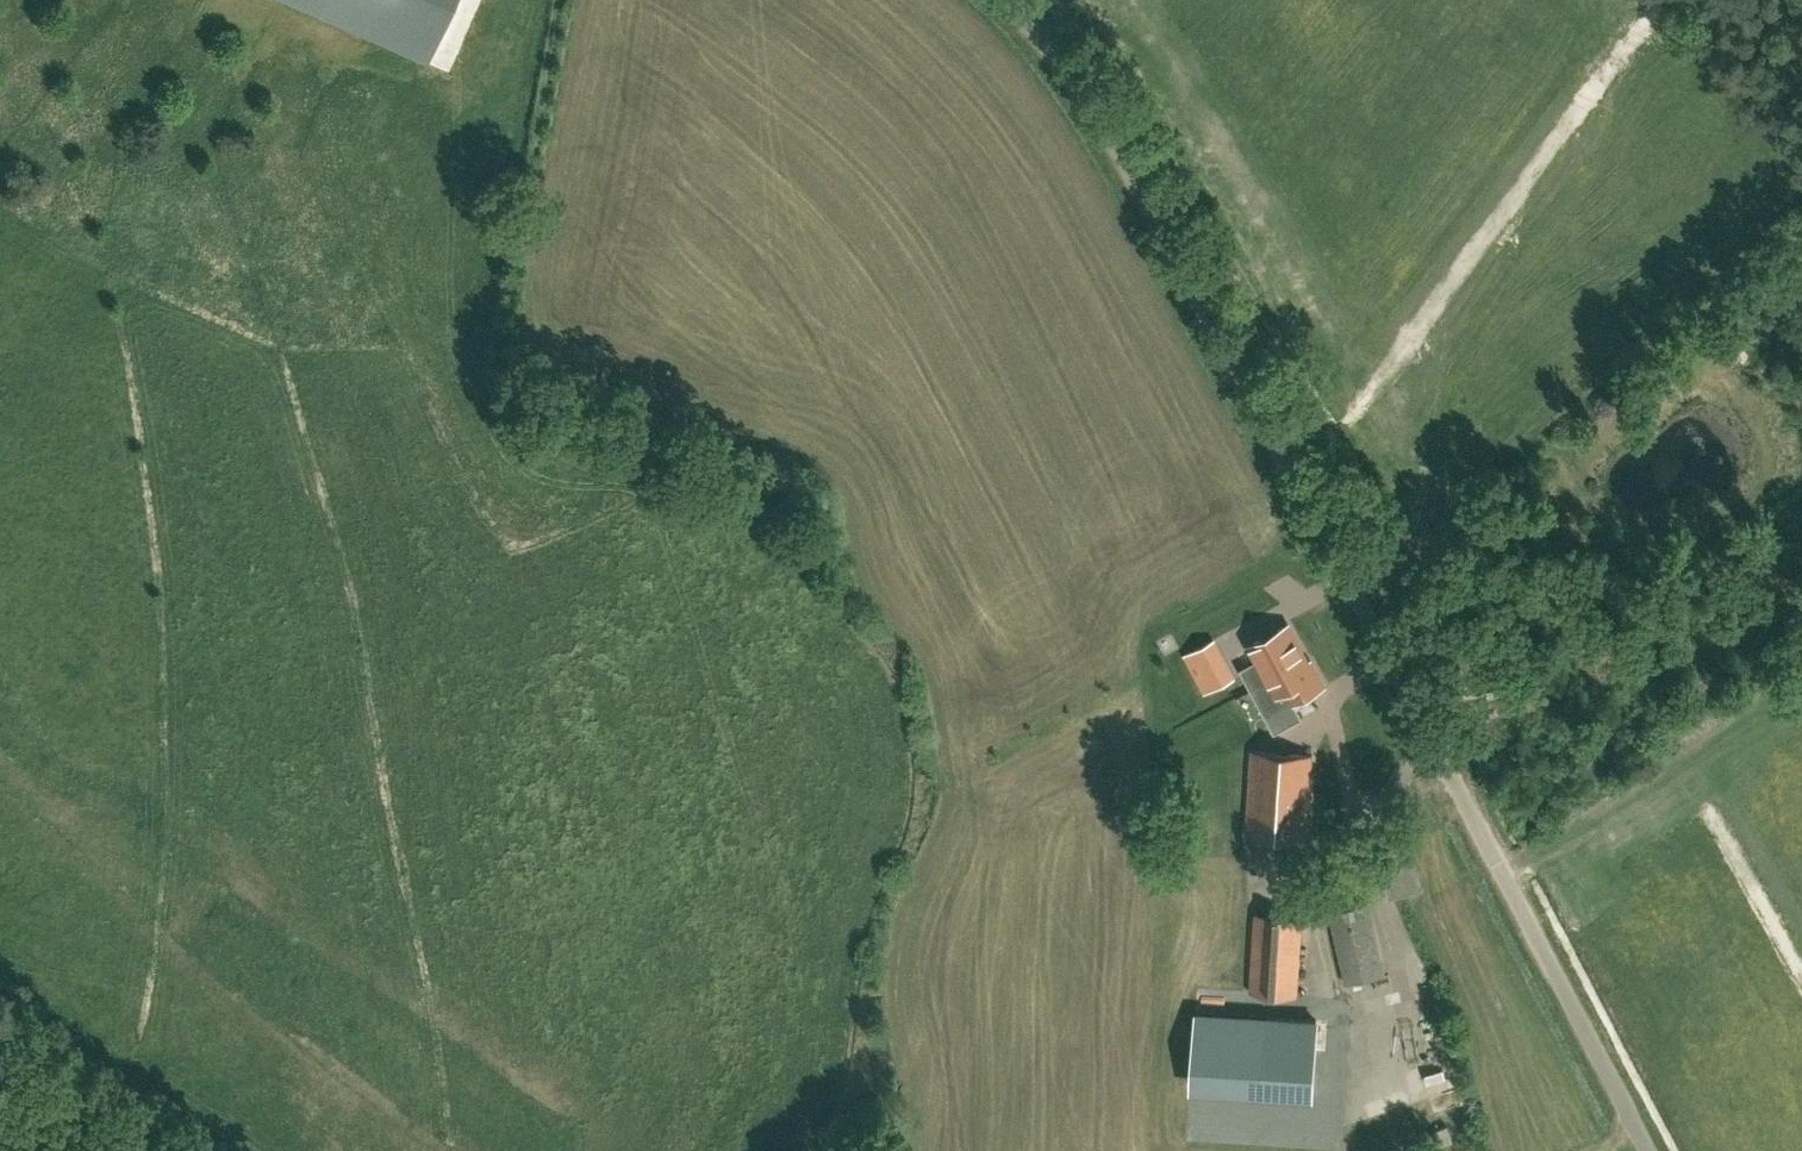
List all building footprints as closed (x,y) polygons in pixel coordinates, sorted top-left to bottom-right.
[(324,18),(332,0),(284,0),(324,18)] [(1308,662),(1287,624),(1249,645),(1276,695),(1285,690),(1292,702),(1324,685),(1311,660),(1308,662)] [(1205,693),(1238,676),(1218,639),(1185,656),(1205,693)] [(1307,838),(1313,754),(1253,750),(1247,834),(1307,838)] [(1330,911),(1346,981),(1385,972),(1369,902),(1330,911)] [(1256,913),(1250,991),(1298,994),(1303,916),(1256,913)] [(1316,1019),(1268,1016),(1263,1089),(1312,1092),(1316,1019)]
